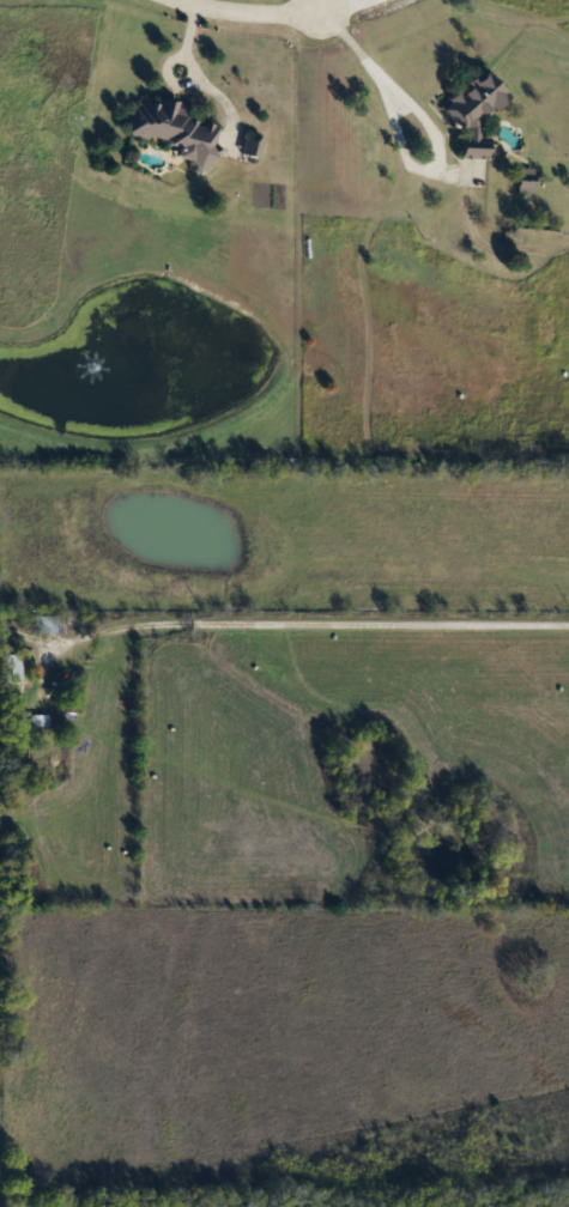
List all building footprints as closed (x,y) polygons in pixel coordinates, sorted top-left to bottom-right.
[(467,158),(466,133),(444,105),(491,68),(513,96),(513,102),(500,111),(491,113),(482,120),(483,138),(495,138),(496,157),(467,158)] [(132,135),(139,96),(192,105),(189,119),(223,125),(214,165),(183,160),(186,146),(132,135)] [(36,633),(36,615),(67,615),(67,633),(36,633)] [(23,655),(24,679),(7,679),(7,655),(23,655)] [(50,715),(50,726),(28,726),(28,715),(50,715)]
